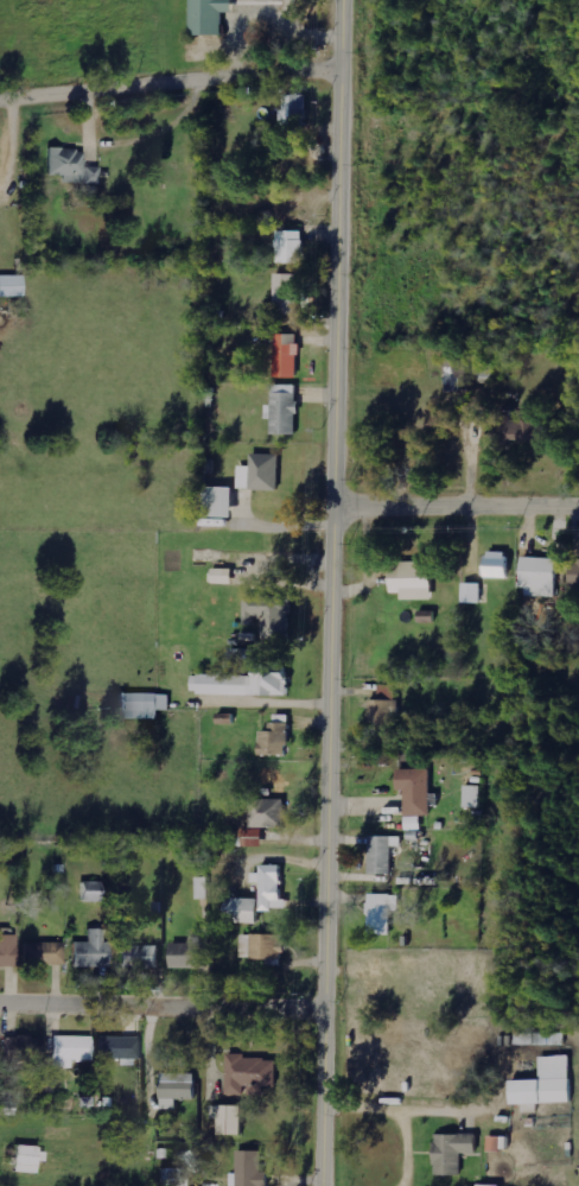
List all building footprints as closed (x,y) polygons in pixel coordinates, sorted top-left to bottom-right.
[(194,35),(226,34),(226,13),(238,12),(238,0),(193,0),(194,35)] [(309,95),(287,94),(287,111),(283,111),(282,125),(308,126),(309,95)] [(65,184),(102,184),(102,168),(86,168),(87,150),(51,149),(50,176),(65,176),(65,184)] [(307,263),(307,231),(279,231),(279,263),(307,263)] [(277,314),(300,315),(300,274),(277,274),(277,314)] [(26,276),(1,276),(1,297),(27,297),(26,276)] [(300,378),(301,335),(278,334),(277,377),(300,378)] [(448,391),(471,390),(469,359),(446,360),(448,391)] [(274,434),(300,434),(301,385),(274,385),(274,406),(268,406),(268,419),(274,419),(274,434)] [(502,428),(492,427),(492,441),(555,442),(555,423),(541,423),(541,416),(515,416),(515,410),(502,410),(502,428)] [(282,454),(254,454),(254,466),(240,466),(240,490),(281,490),(282,454)] [(239,518),(239,488),(205,487),(204,517),(239,518)] [(512,578),(512,552),(487,552),(487,578),(512,578)] [(560,559),(526,558),(524,596),(559,598),(560,559)] [(572,561),(571,587),(578,588),(578,561),(572,561)] [(405,600),(435,599),(435,563),(394,563),(395,593),(405,593),(405,600)] [(236,584),(236,569),(215,569),(215,584),(236,584)] [(463,603),(482,603),(483,583),(463,583),(463,603)] [(247,625),(258,624),(258,617),(265,617),(265,639),(292,638),(292,596),(246,596),(247,625)] [(259,676),(194,675),(193,694),(292,696),(293,666),(259,665),(259,676)] [(371,700),(372,723),(396,722),(395,685),(381,685),(382,700),(371,700)] [(123,718),(160,719),(160,710),(171,710),(172,694),(123,693),(123,718)] [(263,731),(264,756),(292,755),(291,715),(274,715),(274,730),(263,731)] [(434,815),(432,769),(398,770),(398,791),(407,791),(408,816),(434,815)] [(481,808),(482,786),(465,786),(464,807),(481,808)] [(288,827),(287,799),(252,800),(253,828),(288,827)] [(245,829),(246,847),(266,846),(266,829),(245,829)] [(371,874),(394,874),(395,846),(403,846),(403,837),(372,836),(371,874)] [(264,899),(229,898),(228,922),(263,923),(264,910),(286,910),(287,866),(264,865),(264,873),(254,873),(254,883),(264,884),(264,899)] [(211,899),(210,878),(198,878),(198,899),(211,899)] [(106,902),(106,883),(83,883),(82,902),(106,902)] [(393,911),(401,912),(401,895),(370,894),(369,935),(392,936),(393,911)] [(76,969),(111,968),(110,943),(105,943),(105,930),(89,930),(89,943),(75,943),(76,969)] [(19,935),(0,936),(0,968),(19,968),(19,935)] [(285,935),(242,935),(242,959),(284,959),(285,935)] [(26,968),(66,967),(65,943),(25,944),(26,968)] [(173,968),(205,968),(205,943),(172,943),(173,968)] [(123,969),(162,968),(161,945),(122,946),(123,969)] [(564,1035),(517,1034),(517,1044),(564,1046),(564,1035)] [(72,1069),(72,1062),(93,1062),(93,1037),(54,1036),(53,1069),(72,1069)] [(44,1061),(45,1038),(6,1037),(5,1060),(44,1061)] [(141,1038),(100,1037),(100,1059),(141,1060),(141,1038)] [(227,1094),(245,1095),(246,1085),(277,1086),(278,1057),(228,1056),(227,1094)] [(542,1080),(516,1081),(516,1105),(573,1103),(572,1056),(541,1057),(542,1080)] [(198,1074),(164,1073),(163,1109),(178,1110),(178,1100),(198,1100),(198,1074)] [(244,1106),(212,1106),(212,1118),(221,1119),(220,1135),(244,1135),(244,1106)] [(438,1135),(439,1176),(464,1176),(464,1155),(480,1155),(480,1134),(438,1135)] [(510,1137),(490,1137),(490,1152),(510,1152),(510,1137)] [(48,1162),(48,1149),(19,1148),(18,1173),(40,1174),(41,1162),(48,1162)] [(237,1151),(237,1173),(231,1173),(231,1185),(270,1185),(270,1172),(263,1172),(263,1151),(237,1151)]
